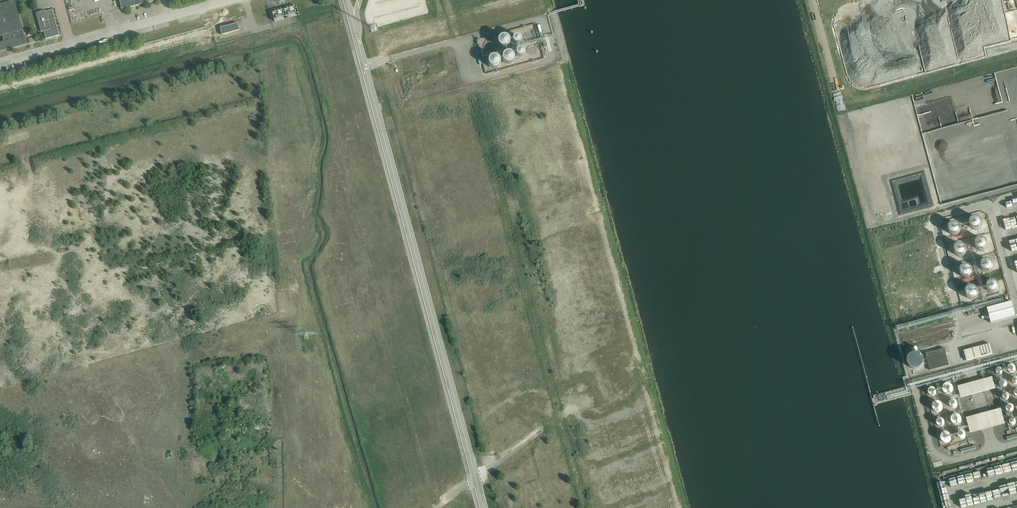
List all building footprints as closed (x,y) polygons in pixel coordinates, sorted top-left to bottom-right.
[(23,30),(15,0),(14,0),(0,4),(0,36),(2,35),(3,41),(0,42),(0,51),(28,44),(25,35),(24,36),(23,30)] [(122,9),(157,0),(119,0),(122,9)] [(1001,2),(1016,8),(1016,0),(999,0),(1001,2)] [(60,35),(53,9),(46,11),(45,11),(45,10),(44,10),(36,12),(36,13),(36,14),(40,31),(41,31),(41,32),(42,32),(43,31),(45,39),(60,35)] [(222,35),(239,30),(237,23),(220,28),(222,35)] [(506,36),(504,36),(502,36),(500,37),(499,39),(498,41),(498,43),(499,45),(500,46),(502,47),(504,48),(506,47),(508,46),(509,45),(510,43),(510,41),(509,39),(508,37),(506,36)] [(519,36),(517,36),(515,36),(514,37),(513,39),(513,41),(514,43),(515,44),(517,45),(519,44),(521,43),(522,41),(522,39),(521,37),(519,36)] [(523,49),(521,49),(519,49),(517,51),(516,53),(516,55),(517,56),(519,58),(521,58),(523,58),(524,56),(525,55),(525,53),(524,51),(523,49)] [(507,64),(509,64),(511,63),(513,62),(514,60),(514,58),(514,55),(512,54),(511,52),(508,52),(506,52),(504,54),(503,55),(502,57),(502,59),(503,61),(505,63),(507,64)] [(492,68),(495,68),(497,68),(498,66),(500,65),(500,63),(500,61),(500,59),(498,57),(497,56),(495,56),(492,56),(491,57),(489,59),(489,61),(489,63),(489,65),(491,66),(492,68)] [(847,99),(843,84),(835,86),(839,101),(847,99)] [(847,100),(840,102),(842,110),(849,108),(847,100)] [(974,230),(976,230),(978,230),(980,229),(981,227),(982,225),(982,223),(981,221),(980,220),(978,218),(976,218),(974,218),(972,219),(971,221),(970,223),(970,225),(971,227),(972,229),(974,230)] [(949,232),(950,234),(952,235),(954,236),(956,236),(958,235),(959,234),(960,232),(961,230),(960,228),(959,226),(958,225),(956,224),(954,224),(952,225),(950,226),(949,228),(949,230),(949,232)] [(977,249),(978,250),(980,251),(982,251),(984,251),(986,249),(987,248),(988,246),(987,243),(986,242),(985,240),(983,239),(981,239),(979,240),(977,241),(976,243),(976,245),(976,247),(977,249)] [(956,255),(958,256),(960,257),(962,257),(964,256),(966,254),(966,253),(967,251),(966,249),(965,247),(963,246),(961,245),(959,245),(957,246),(956,248),(955,250),(955,252),(955,254),(956,255)] [(983,270),(984,271),(986,272),(988,272),(990,271),(992,270),(993,268),(993,266),(993,264),(992,263),(991,261),(989,260),(987,260),(985,261),(983,262),(982,264),(981,266),(982,268),(983,270)] [(962,276),(964,277),(966,278),(968,278),(970,277),(971,275),(972,273),(972,271),(972,269),(970,268),(969,266),(967,266),(965,266),(963,267),(961,269),(961,271),(960,273),(961,275),(962,276)] [(988,291),(990,292),(992,293),(994,293),(996,293),(998,291),(999,290),(999,288),(999,286),(998,284),(997,282),(995,281),(993,281),(991,282),(989,283),(988,285),(987,287),(988,289),(988,291)] [(968,297),(969,298),(971,299),(974,299),(976,298),(977,297),(978,295),(978,292),(978,290),(976,289),(974,288),(972,287),(970,288),(968,289),(967,291),(966,293),(966,295),(968,297)] [(1011,302),(987,308),(988,312),(989,319),(991,323),(1015,316),(1014,312),(1012,306),(1011,302)] [(966,361),(993,354),(993,353),(1002,351),(1000,345),(991,348),(990,344),(964,351),(966,361)] [(930,370),(949,365),(944,348),(925,353),(930,370)] [(906,359),(906,362),(906,364),(907,366),(909,368),(911,369),(914,370),(916,369),(919,368),(920,366),(922,364),(922,362),(922,359),(920,357),(919,355),(916,354),(914,354),(911,354),(909,355),(907,357),(906,359)] [(961,398),(973,395),(996,389),(993,377),(957,386),(961,398)] [(944,387),(944,390),(945,392),(947,393),(949,393),(951,393),(952,391),(953,389),(953,387),(952,386),(951,384),(949,384),(947,384),(945,385),(944,387)] [(943,408),(943,405),(942,404),(940,402),(938,402),(936,402),(934,404),(933,405),(933,407),(934,409),(935,411),(937,411),(939,411),(941,410),(943,408)] [(970,433),(983,430),(1005,424),(1001,409),(966,418),(970,433)] [(952,419),(952,421),(953,423),(955,424),(957,424),(959,424),(961,422),(961,421),(961,419),(961,417),(959,415),(957,415),(955,415),(953,416),(952,419)] [(951,439),(951,437),(950,435),(949,433),(947,432),(944,433),(943,434),(942,436),(941,438),(942,440),(943,441),(945,442),(947,442),(950,441),(951,439)]
